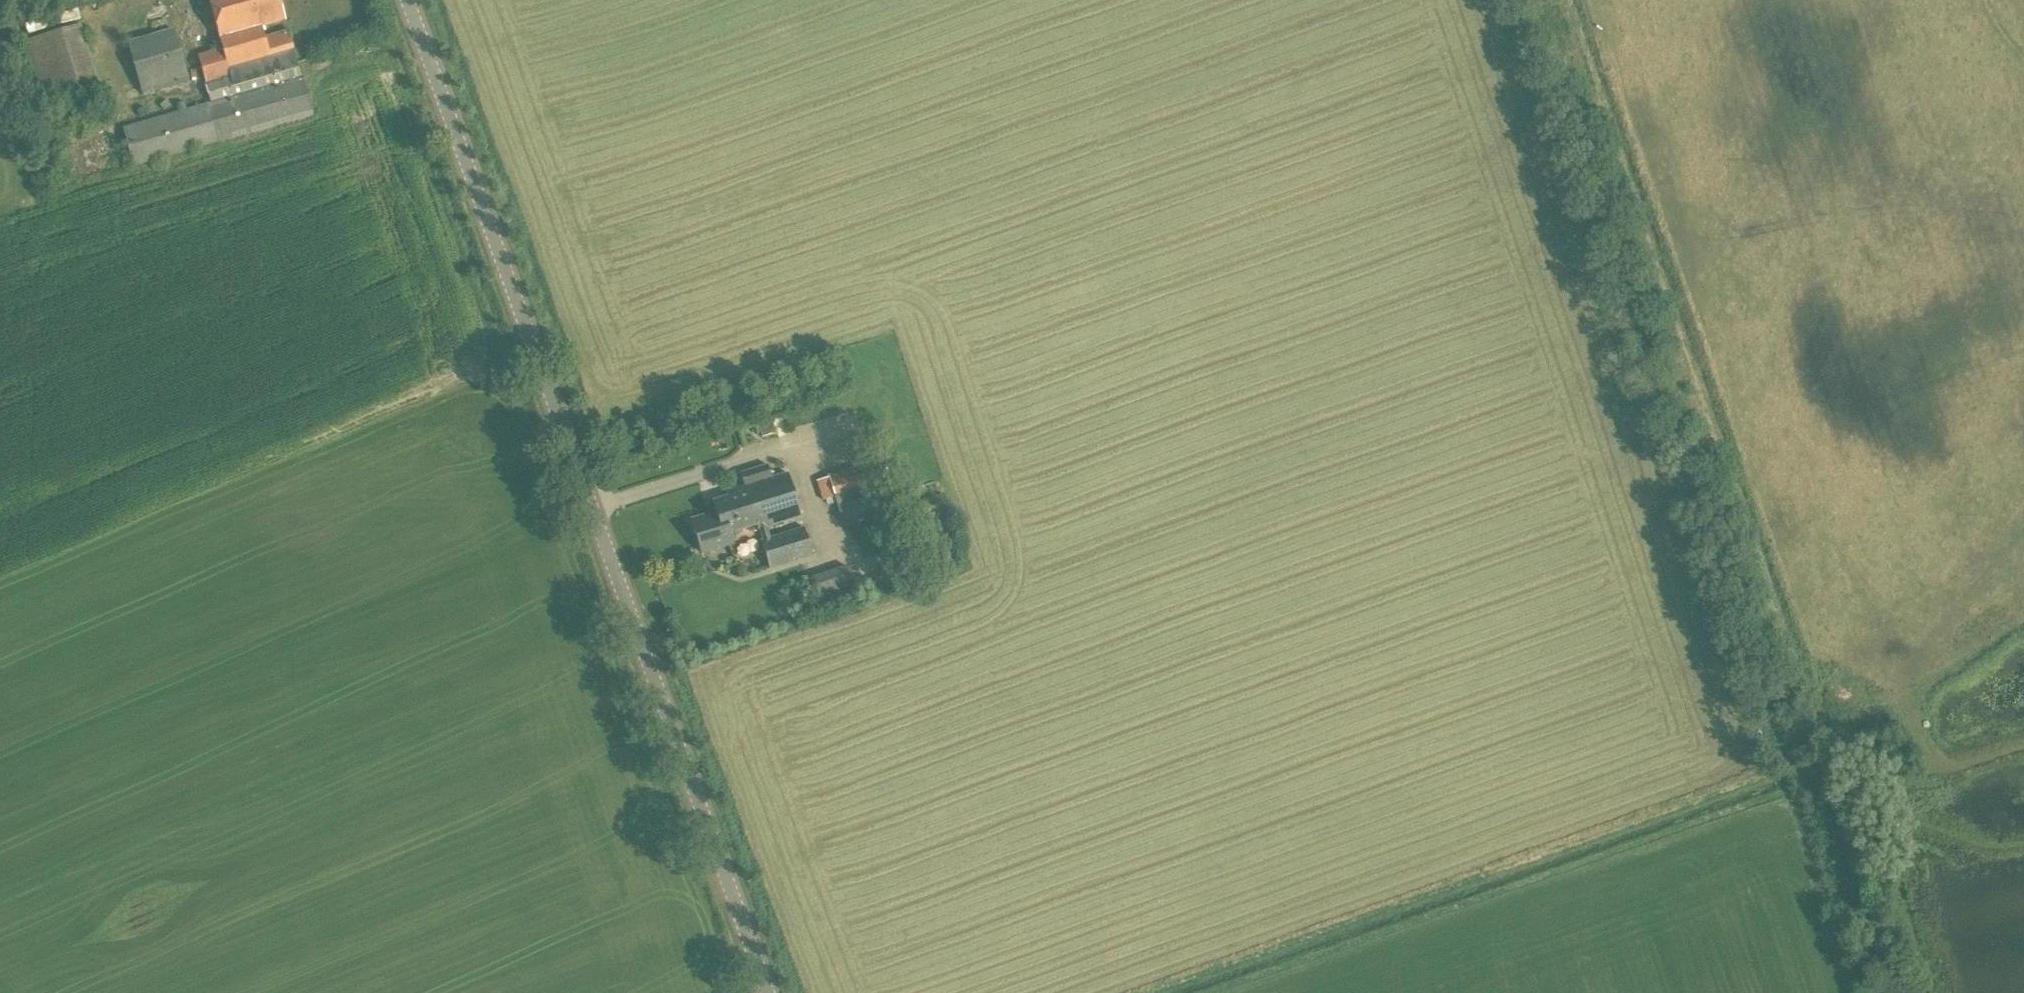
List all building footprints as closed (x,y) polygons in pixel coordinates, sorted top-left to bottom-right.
[(222,36),(219,37),(223,48),(199,54),(206,83),(204,83),(211,102),(123,126),(134,166),(314,115),(304,77),(298,60),(289,29),(265,35),(262,25),(286,19),(280,0),(211,0),(222,36)] [(82,24),(20,42),(39,105),(100,86),(82,24)] [(143,95),(191,82),(175,28),(128,42),(143,95)] [(188,31),(191,54),(201,53),(198,30),(188,31)] [(501,371),(509,368),(505,360),(498,363),(501,371)] [(762,438),(787,430),(783,414),(770,417),(771,420),(758,423),(762,438)] [(892,506),(880,460),(828,475),(829,477),(817,480),(823,500),(835,496),(842,521),(892,506)] [(773,476),(769,463),(740,471),(745,486),(746,489),(713,499),(716,512),(691,519),(701,553),(734,544),(731,533),(758,525),(770,568),(813,556),(805,526),(771,536),(768,526),(802,517),(789,472),(773,476)]
